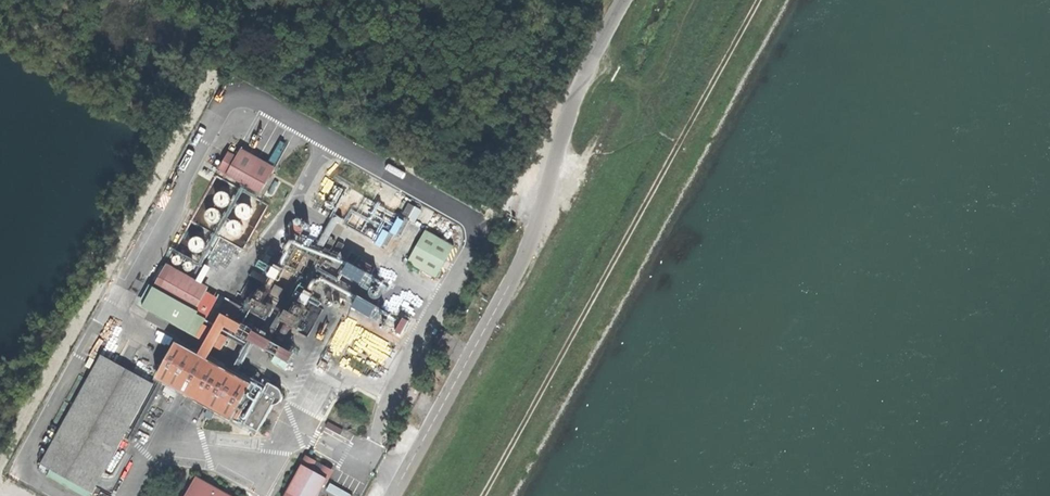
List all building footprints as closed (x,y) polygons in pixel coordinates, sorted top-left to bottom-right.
[(222,167),(263,190),(273,173),(232,149),(222,167)] [(231,189),(224,188),(218,193),(218,200),(222,205),(229,206),(235,201),(235,194),(231,189)] [(377,231),(385,235),(406,198),(397,194),(377,231)] [(251,200),(244,199),(239,204),(238,211),(243,216),(250,217),(255,212),(256,205),(251,200)] [(406,212),(413,215),(419,204),(412,201),(406,212)] [(221,206),(214,205),(208,209),(207,217),(212,222),(219,223),(225,218),(225,211),(221,206)] [(242,217),(235,216),(229,221),(228,228),(233,233),(240,234),(245,229),(246,222),(242,217)] [(289,229),(301,236),(306,226),(293,219),(289,229)] [(410,260),(440,276),(457,245),(427,228),(410,260)] [(204,234),(197,233),(192,238),(191,245),(196,251),(203,251),(208,247),(209,240),(204,234)] [(291,264),(311,274),(327,244),(308,233),(291,264)] [(251,338),(257,327),(271,300),(268,298),(300,237),(294,234),(263,294),(254,289),(247,303),(256,307),(248,323),(238,317),(245,305),(228,296),(221,308),(225,310),(219,321),(251,338)] [(350,260),(357,263),(363,254),(355,250),(350,260)] [(183,253),(178,252),(174,255),(174,260),(176,264),(181,264),(185,262),(186,257),(183,253)] [(195,259),(190,259),(186,261),(185,266),(188,270),(193,271),(197,268),(198,263),(195,259)] [(254,262),(249,275),(268,282),(272,269),(254,262)] [(352,263),(339,287),(394,317),(399,309),(400,306),(396,304),(403,291),(352,263)] [(173,271),(163,290),(153,310),(201,335),(211,315),(199,309),(205,297),(209,290),(173,271)] [(404,312),(399,309),(394,317),(339,287),(336,290),(349,296),(348,299),(396,326),(404,312)] [(348,299),(349,296),(336,290),(333,289),(329,295),(341,301),(343,300),(346,302),(348,299)] [(279,353),(278,356),(291,363),(298,350),(285,343),(295,326),(300,329),(307,316),(303,314),(312,298),(301,291),(292,307),(289,306),(281,319),(285,321),(269,348),(279,353)] [(217,303),(205,297),(199,309),(211,315),(217,303)] [(334,321),(340,316),(329,305),(323,311),(334,321)] [(230,335),(210,325),(204,338),(223,348),(230,335)] [(432,347),(438,350),(448,330),(442,327),(432,347)] [(129,336),(116,360),(129,368),(143,343),(129,336)] [(178,342),(160,375),(171,380),(182,387),(261,431),(270,415),(279,398),(260,388),(178,342)] [(42,463),(94,493),(156,383),(129,368),(116,360),(104,353),(101,359),(96,368),(42,463)] [(87,363),(96,368),(101,359),(92,354),(87,363)] [(303,389),(318,397),(326,382),(310,374),(303,389)] [(266,378),(260,388),(279,398),(284,401),(289,391),(266,378)] [(182,387),(171,380),(166,390),(177,397),(182,387)] [(288,495),(320,495),(330,478),(333,471),(327,466),(314,459),(307,459),(303,463),(304,465),(288,495)] [(238,493),(233,490),(236,483),(234,482),(230,488),(215,480),(218,473),(212,470),(209,477),(205,475),(202,480),(197,478),(187,495),(236,495),(238,493)]
